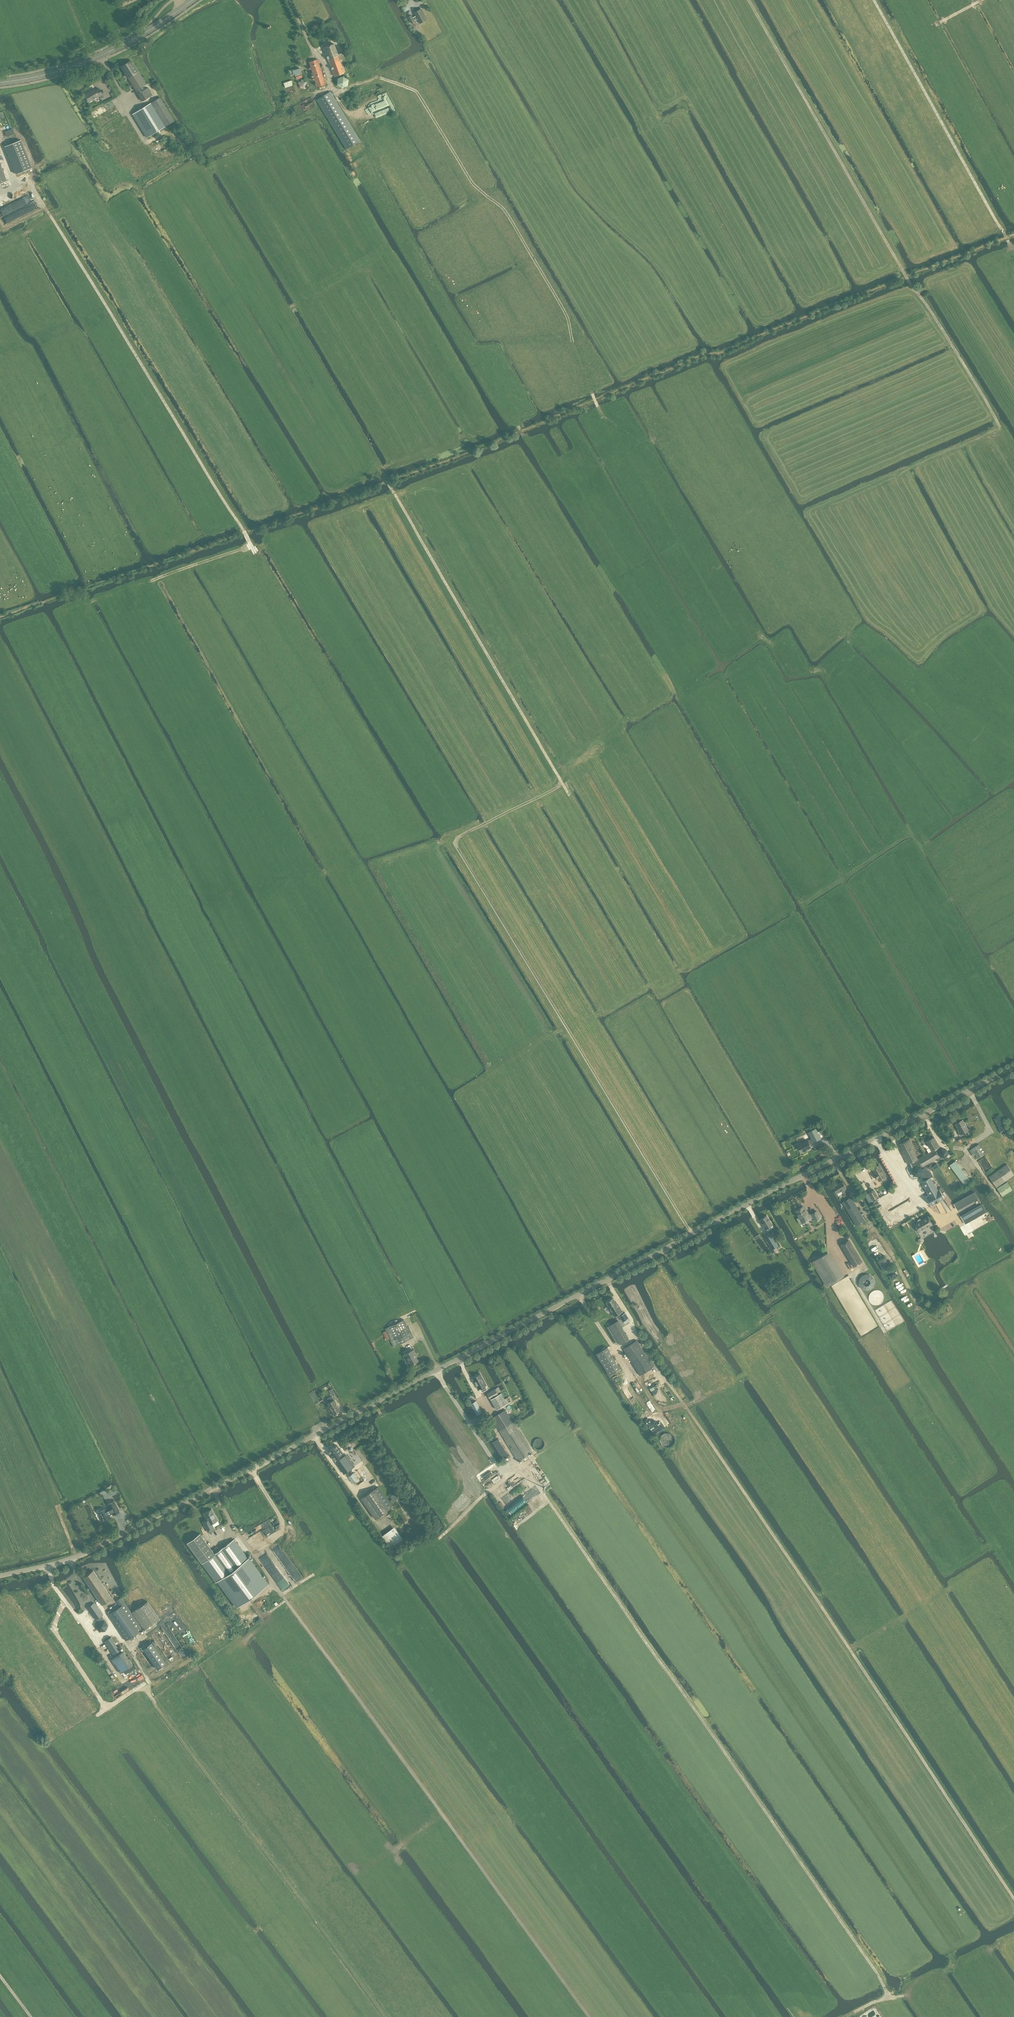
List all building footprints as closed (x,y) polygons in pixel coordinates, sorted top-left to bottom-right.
[(411,15),(408,17),(411,23),(415,21),(414,21),(418,19),(420,23),(427,19),(421,9),(414,13),(416,16),(413,18),(411,15)] [(333,43),(323,47),(328,60),(338,56),(337,55),(333,43)] [(338,56),(328,60),(329,61),(334,76),(344,72),(339,60),(344,58),(343,56),(342,53),(337,55),(338,56)] [(317,87),(325,84),(318,59),(309,62),(317,87)] [(131,61),(121,67),(136,91),(145,85),(131,61)] [(337,78),(337,84),(342,88),(347,85),(348,80),(343,76),(337,78)] [(152,95),(148,87),(137,94),(142,101),(152,95)] [(89,102),(102,94),(98,88),(95,90),(94,89),(84,95),(89,102)] [(346,149),(360,141),(330,92),(316,100),(346,149)] [(147,137),(159,130),(174,121),(160,97),(132,114),(147,137)] [(21,140),(5,146),(16,174),(32,168),(21,140)] [(966,1135),(971,1132),(969,1128),(967,1129),(962,1119),(955,1123),(958,1128),(957,1129),(960,1134),(964,1132),(966,1135)] [(813,1142),(820,1138),(815,1129),(808,1132),(811,1139),(808,1141),(807,1140),(799,1145),(802,1152),(806,1150),(806,1149),(811,1147),(809,1143),(812,1142),(813,1142)] [(917,1159),(922,1168),(923,1167),(922,1166),(939,1157),(934,1149),(939,1147),(934,1137),(926,1141),(931,1151),(917,1159)] [(922,1169),(921,1168),(922,1168),(917,1159),(912,1147),(913,1147),(909,1139),(898,1144),(907,1163),(910,1162),(912,1167),(913,1168),(911,1170),(914,1176),(919,1176),(920,1175),(921,1176),(924,1180),(930,1177),(933,1176),(930,1171),(925,1167),(922,1169)] [(984,1153),(978,1144),(971,1148),(972,1149),(969,1150),(973,1156),(975,1155),(977,1158),(984,1153)] [(946,1149),(941,1149),(938,1153),(940,1157),(945,1158),(948,1154),(946,1149)] [(964,1184),(970,1180),(955,1161),(949,1165),(964,1184)] [(988,1176),(990,1180),(995,1187),(1013,1174),(1006,1164),(988,1176)] [(886,1177),(879,1165),(872,1169),(874,1173),(874,1174),(877,1179),(878,1179),(879,1181),(886,1177)] [(937,1190),(930,1177),(924,1180),(921,1182),(929,1195),(937,1190)] [(836,1193),(841,1191),(844,1196),(849,1192),(848,1190),(846,1190),(845,1188),(846,1188),(842,1181),(837,1184),(832,1186),(836,1193)] [(1002,1196),(1012,1189),(1007,1182),(997,1189),(1002,1196)] [(872,1199),(878,1196),(874,1189),(868,1192),(872,1199)] [(937,1190),(929,1195),(926,1196),(931,1205),(944,1198),(939,1189),(937,1190)] [(974,1192),(953,1203),(956,1209),(977,1197),(974,1192)] [(856,1225),(865,1220),(851,1197),(842,1202),(856,1225)] [(982,1203),(961,1215),(965,1223),(986,1211),(982,1203)] [(811,1214),(811,1213),(808,1215),(803,1206),(795,1211),(799,1217),(801,1216),(804,1222),(810,1218),(810,1219),(813,1217),(815,1221),(821,1218),(816,1211),(811,1214)] [(766,1229),(772,1225),(766,1215),(760,1219),(766,1229)] [(932,1224),(927,1216),(914,1224),(919,1231),(932,1224)] [(772,1249),(778,1245),(770,1233),(764,1236),(772,1249)] [(862,1261),(849,1240),(841,1245),(854,1266),(862,1261)] [(883,1271),(890,1267),(884,1257),(877,1261),(883,1271)] [(623,1313),(616,1302),(616,1303),(613,1298),(607,1302),(608,1306),(614,1317),(619,1315),(622,1321),(628,1317),(625,1312),(623,1313)] [(408,1327),(407,1327),(404,1319),(385,1328),(393,1347),(413,1337),(408,1327)] [(627,1340),(616,1322),(606,1327),(615,1342),(618,1341),(620,1344),(627,1340)] [(640,1375),(653,1367),(637,1340),(623,1349),(640,1375)] [(596,1354),(610,1375),(620,1369),(607,1347),(596,1354)] [(411,1364),(418,1361),(414,1354),(415,1353),(413,1350),(405,1354),(409,1361),(409,1360),(411,1364)] [(487,1385),(481,1374),(473,1378),(475,1382),(476,1382),(477,1384),(476,1385),(479,1389),(480,1388),(482,1392),(488,1389),(486,1385),(487,1385)] [(491,1391),(487,1393),(490,1399),(491,1399),(497,1410),(507,1404),(501,1393),(499,1394),(498,1393),(501,1391),(498,1387),(491,1391)] [(335,1413),(340,1410),(334,1399),(334,1400),(332,1396),(327,1399),(329,1402),(328,1403),(330,1405),(328,1406),(332,1411),(333,1410),(335,1413)] [(471,1403),(477,1414),(482,1411),(476,1401),(471,1403)] [(492,1418),(513,1452),(518,1460),(531,1452),(505,1410),(492,1418)] [(340,1449),(337,1445),(331,1449),(328,1451),(330,1453),(329,1454),(332,1457),(334,1459),(336,1462),(343,1473),(344,1474),(352,1468),(344,1456),(340,1459),(338,1457),(343,1453),(342,1453),(343,1452),(340,1449)] [(352,1482),(358,1478),(354,1472),(348,1476),(352,1482)] [(375,1518),(388,1509),(374,1489),(361,1498),(375,1518)] [(113,1515),(119,1512),(114,1501),(108,1504),(110,1508),(106,1509),(98,1512),(103,1521),(110,1518),(109,1515),(112,1513),(113,1515)] [(208,1533),(214,1529),(211,1524),(217,1520),(211,1509),(203,1514),(207,1520),(203,1522),(208,1533)] [(201,1563),(214,1554),(199,1534),(187,1543),(201,1563)] [(217,1581),(248,1558),(234,1539),(214,1554),(201,1563),(216,1582),(217,1581)] [(236,1607),(268,1584),(249,1557),(248,1558),(217,1581),(236,1607)] [(101,1604),(111,1598),(93,1570),(83,1577),(101,1604)] [(142,1629),(131,1612),(121,1597),(116,1600),(120,1606),(108,1614),(125,1640),(142,1629)] [(142,1629),(158,1618),(147,1601),(131,1612),(142,1629)] [(102,1615),(94,1603),(87,1608),(96,1619),(97,1619),(98,1620),(104,1619),(101,1616),(102,1615)] [(118,1604),(107,1612),(108,1614),(120,1606),(118,1604)] [(104,1619),(98,1620),(95,1626),(98,1631),(105,1630),(107,1625),(104,1619)] [(121,1650),(110,1635),(102,1641),(113,1656),(121,1650)] [(159,1653),(151,1642),(143,1648),(157,1669),(166,1663),(159,1653)]
